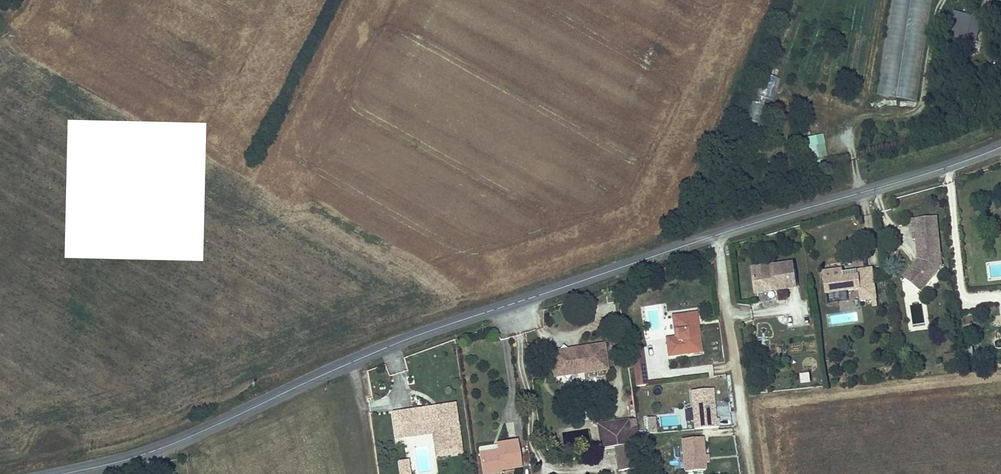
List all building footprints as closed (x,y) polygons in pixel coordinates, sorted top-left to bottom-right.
[(879,95),(919,100),(931,0),(890,0),(879,95)] [(977,42),(982,17),(952,11),(948,36),(977,42)] [(764,96),(775,99),(779,79),(767,76),(764,96)] [(759,127),(765,105),(749,101),(744,123),(759,127)] [(811,146),(814,159),(827,157),(825,144),(811,146)] [(938,271),(950,256),(947,226),(925,230),(927,248),(921,256),(938,271)] [(762,287),(804,281),(801,255),(781,258),(781,261),(760,264),(762,287)] [(865,257),(865,261),(868,281),(869,288),(884,285),(880,256),(865,257)] [(832,284),(868,281),(865,261),(849,264),(847,259),(829,261),(832,284)] [(673,349),(707,345),(702,305),(684,308),(687,320),(681,321),(682,330),(671,331),(673,349)] [(983,340),(981,328),(970,329),(972,341),(983,340)] [(946,346),(960,344),(958,335),(945,337),(946,346)] [(592,367),(621,362),(617,336),(592,341),(594,347),(589,349),(575,337),(560,356),(578,373),(586,363),(592,367)] [(638,352),(651,350),(649,339),(637,341),(638,352)] [(655,376),(651,350),(638,352),(642,378),(655,376)] [(809,373),(799,375),(801,385),(811,384),(809,373)] [(715,389),(691,390),(691,429),(716,428),(715,389)] [(471,444),(464,394),(422,400),(425,422),(446,419),(450,447),(471,444)] [(445,448),(450,447),(446,419),(425,422),(422,400),(415,401),(419,428),(441,425),(445,448)] [(399,404),(403,431),(419,428),(415,401),(399,404)] [(723,425),(730,424),(729,406),(722,406),(723,425)] [(639,412),(618,415),(620,429),(610,430),(612,440),(626,438),(642,436),(640,421),(639,412)] [(620,429),(618,415),(608,417),(610,430),(620,429)] [(650,435),(648,419),(640,421),(642,436),(650,435)] [(528,458),(525,432),(506,435),(506,436),(507,441),(488,444),(491,466),(510,464),(510,461),(528,458)] [(646,460),(642,436),(626,438),(630,462),(646,460)] [(682,439),(682,472),(706,472),(706,438),(682,439)] [(617,471),(626,471),(626,459),(617,459),(617,471)] [(399,473),(410,473),(409,460),(397,461),(399,473)]
